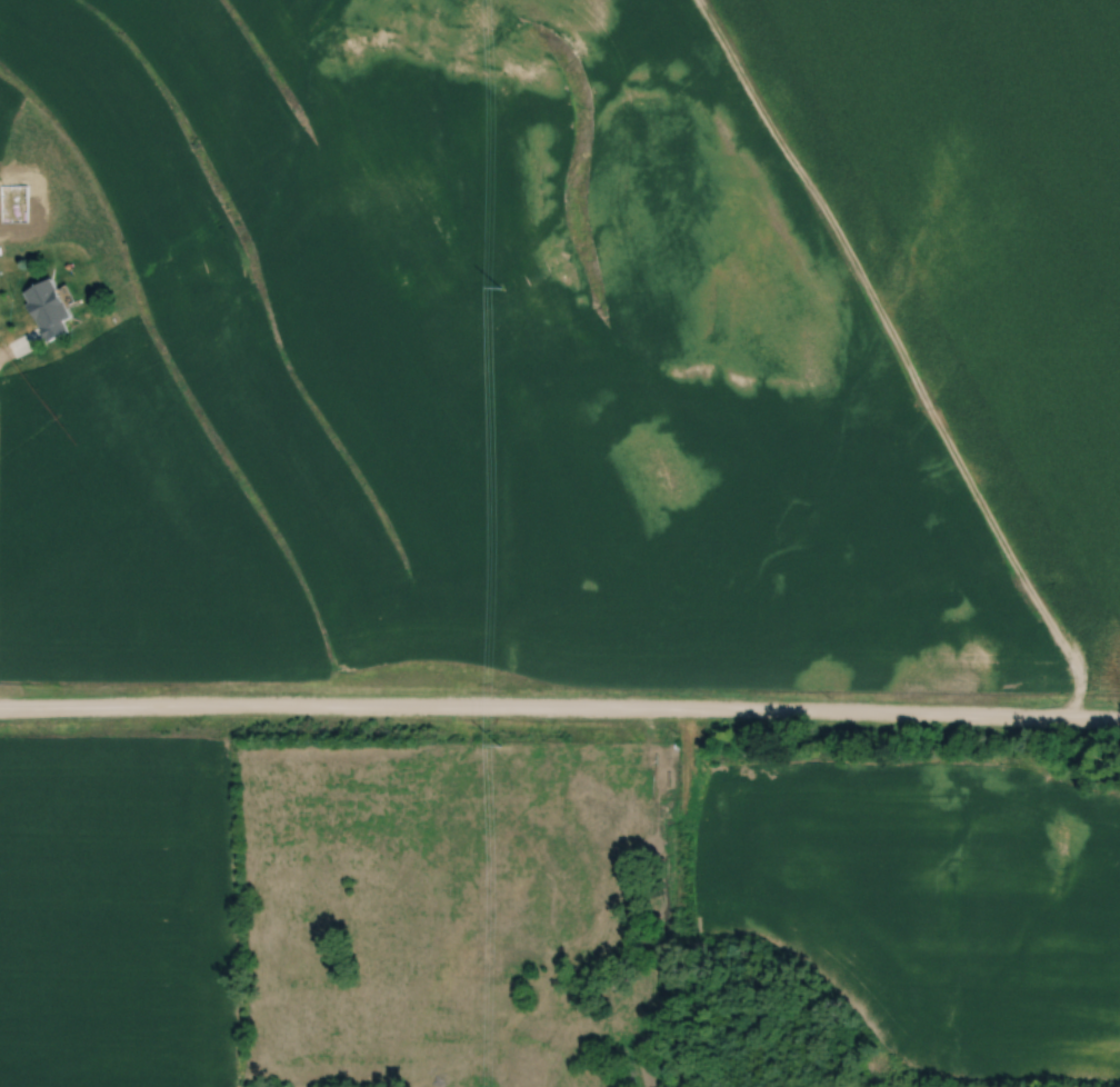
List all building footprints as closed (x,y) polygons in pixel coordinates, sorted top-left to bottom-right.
[(27,290),(48,342),(77,330),(56,278),(27,290)]
